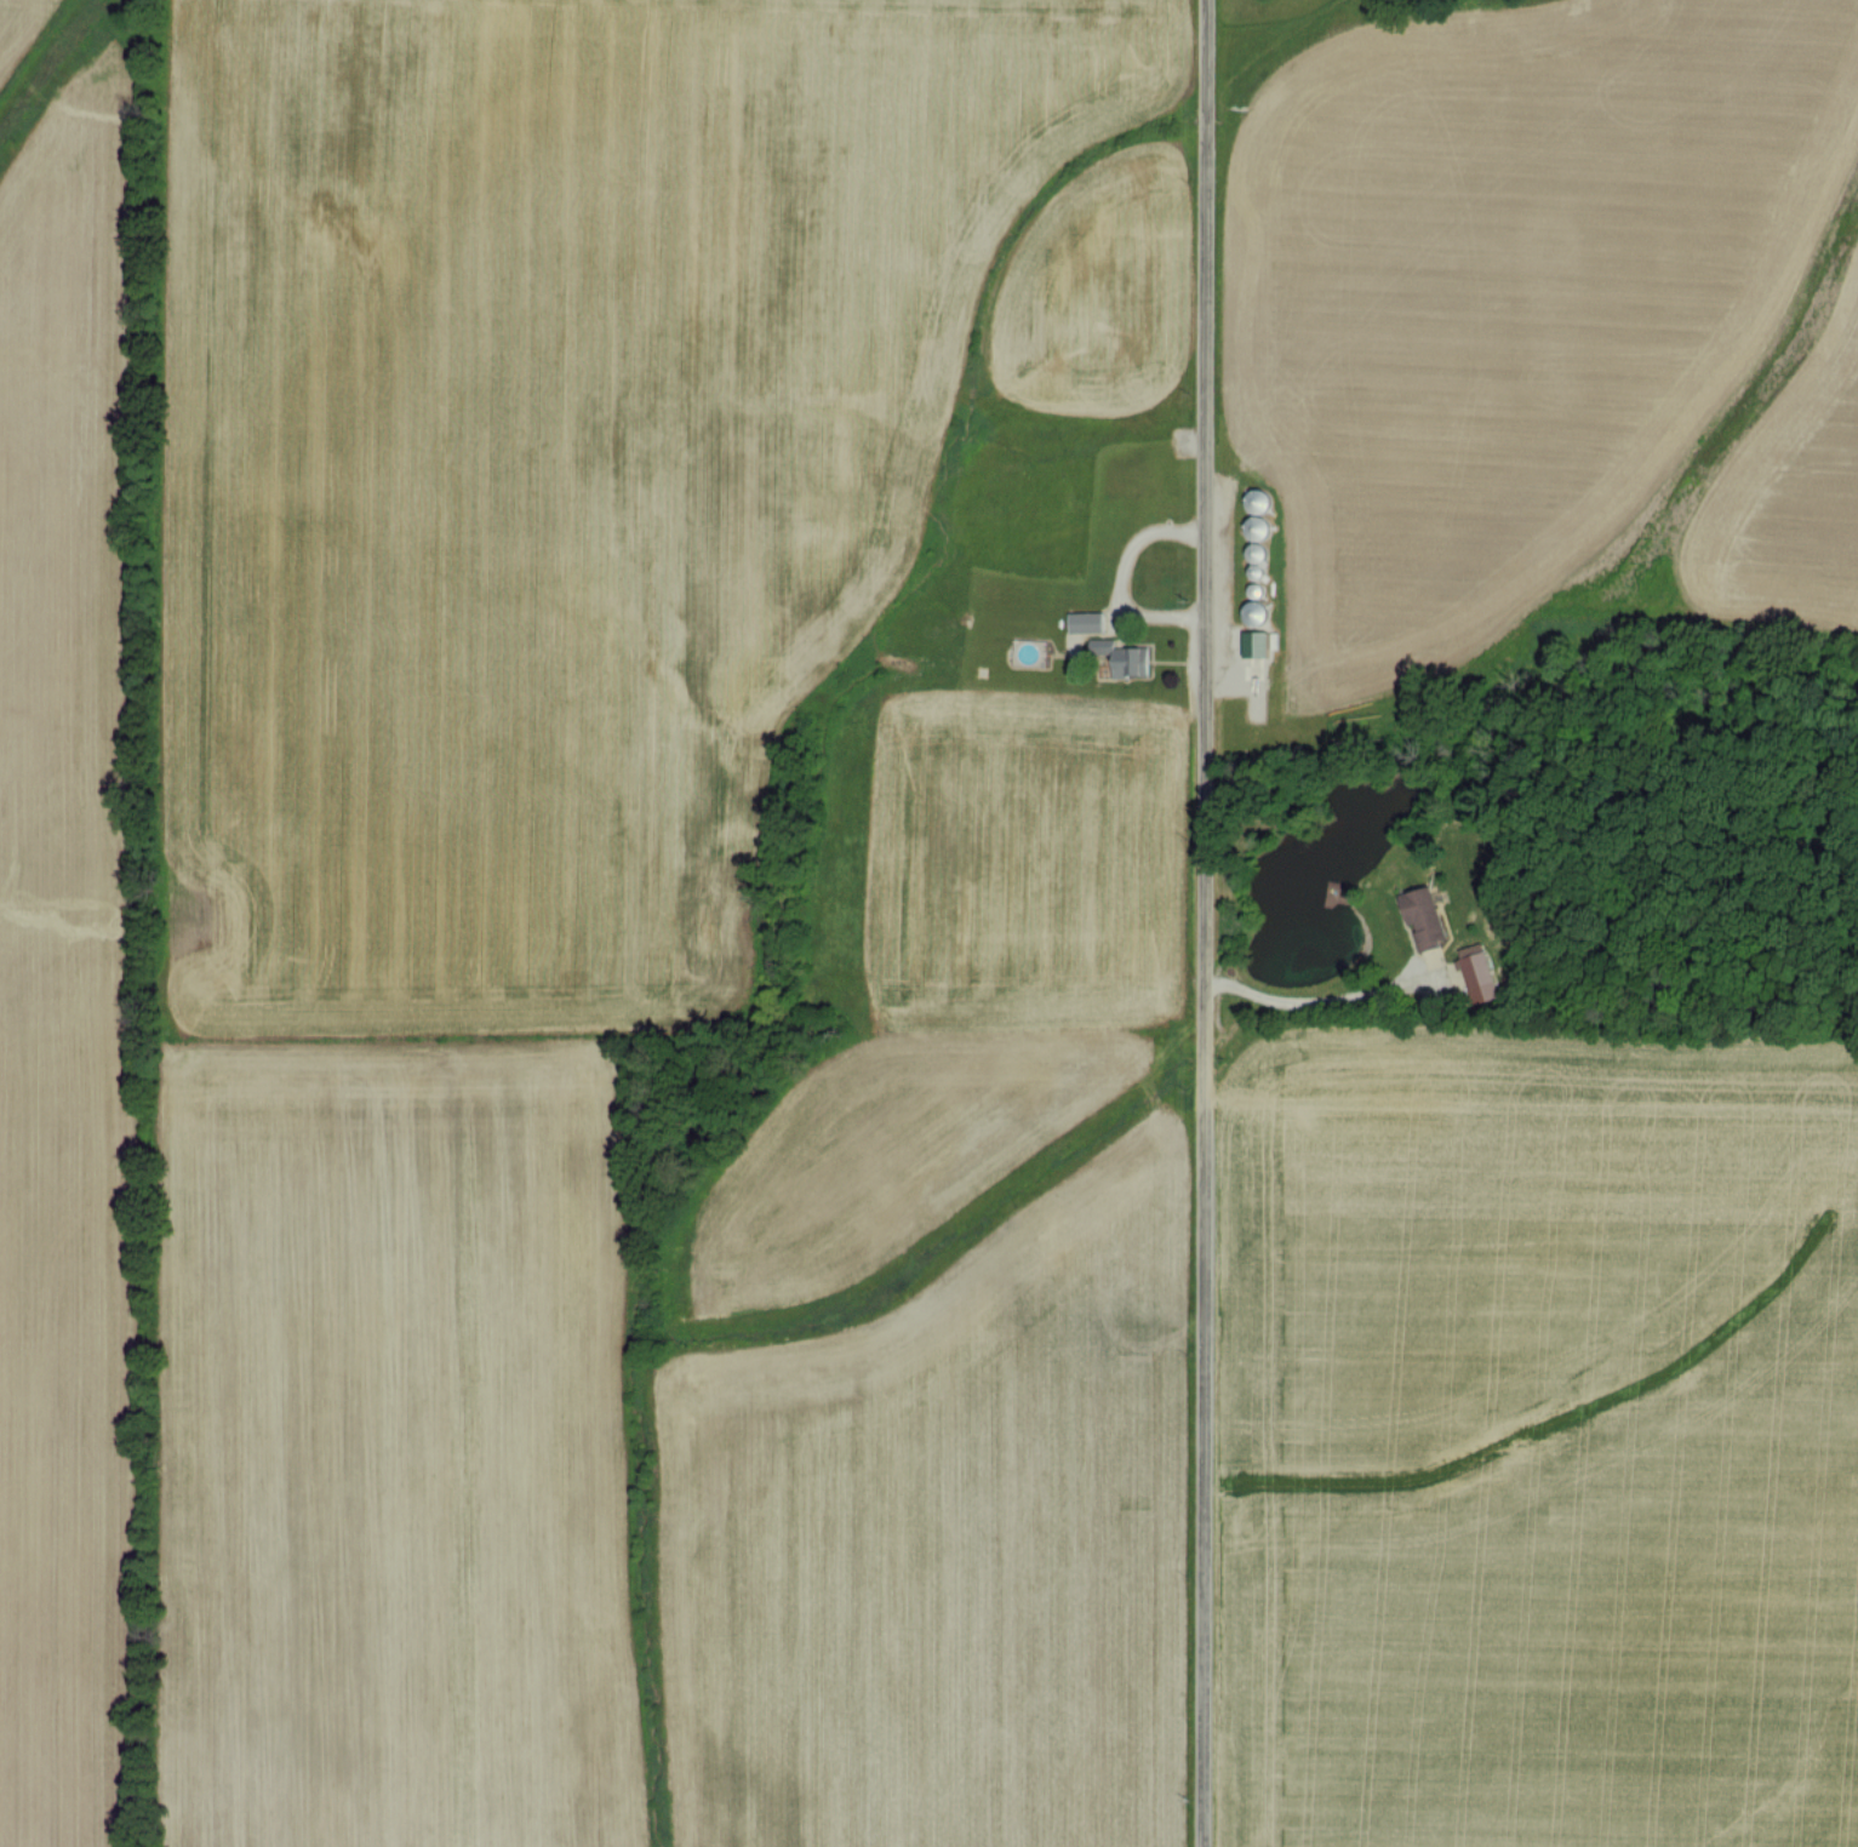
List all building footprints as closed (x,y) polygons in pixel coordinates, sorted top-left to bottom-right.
[(1102,612),(1072,611),(1071,628),(1101,629),(1102,612)] [(1146,644),(1111,645),(1112,673),(1147,672),(1146,644)] [(1398,893),(1408,924),(1412,923),(1418,944),(1445,936),(1429,883),(1398,893)] [(1499,994),(1485,949),(1459,957),(1473,1002),(1499,994)]
